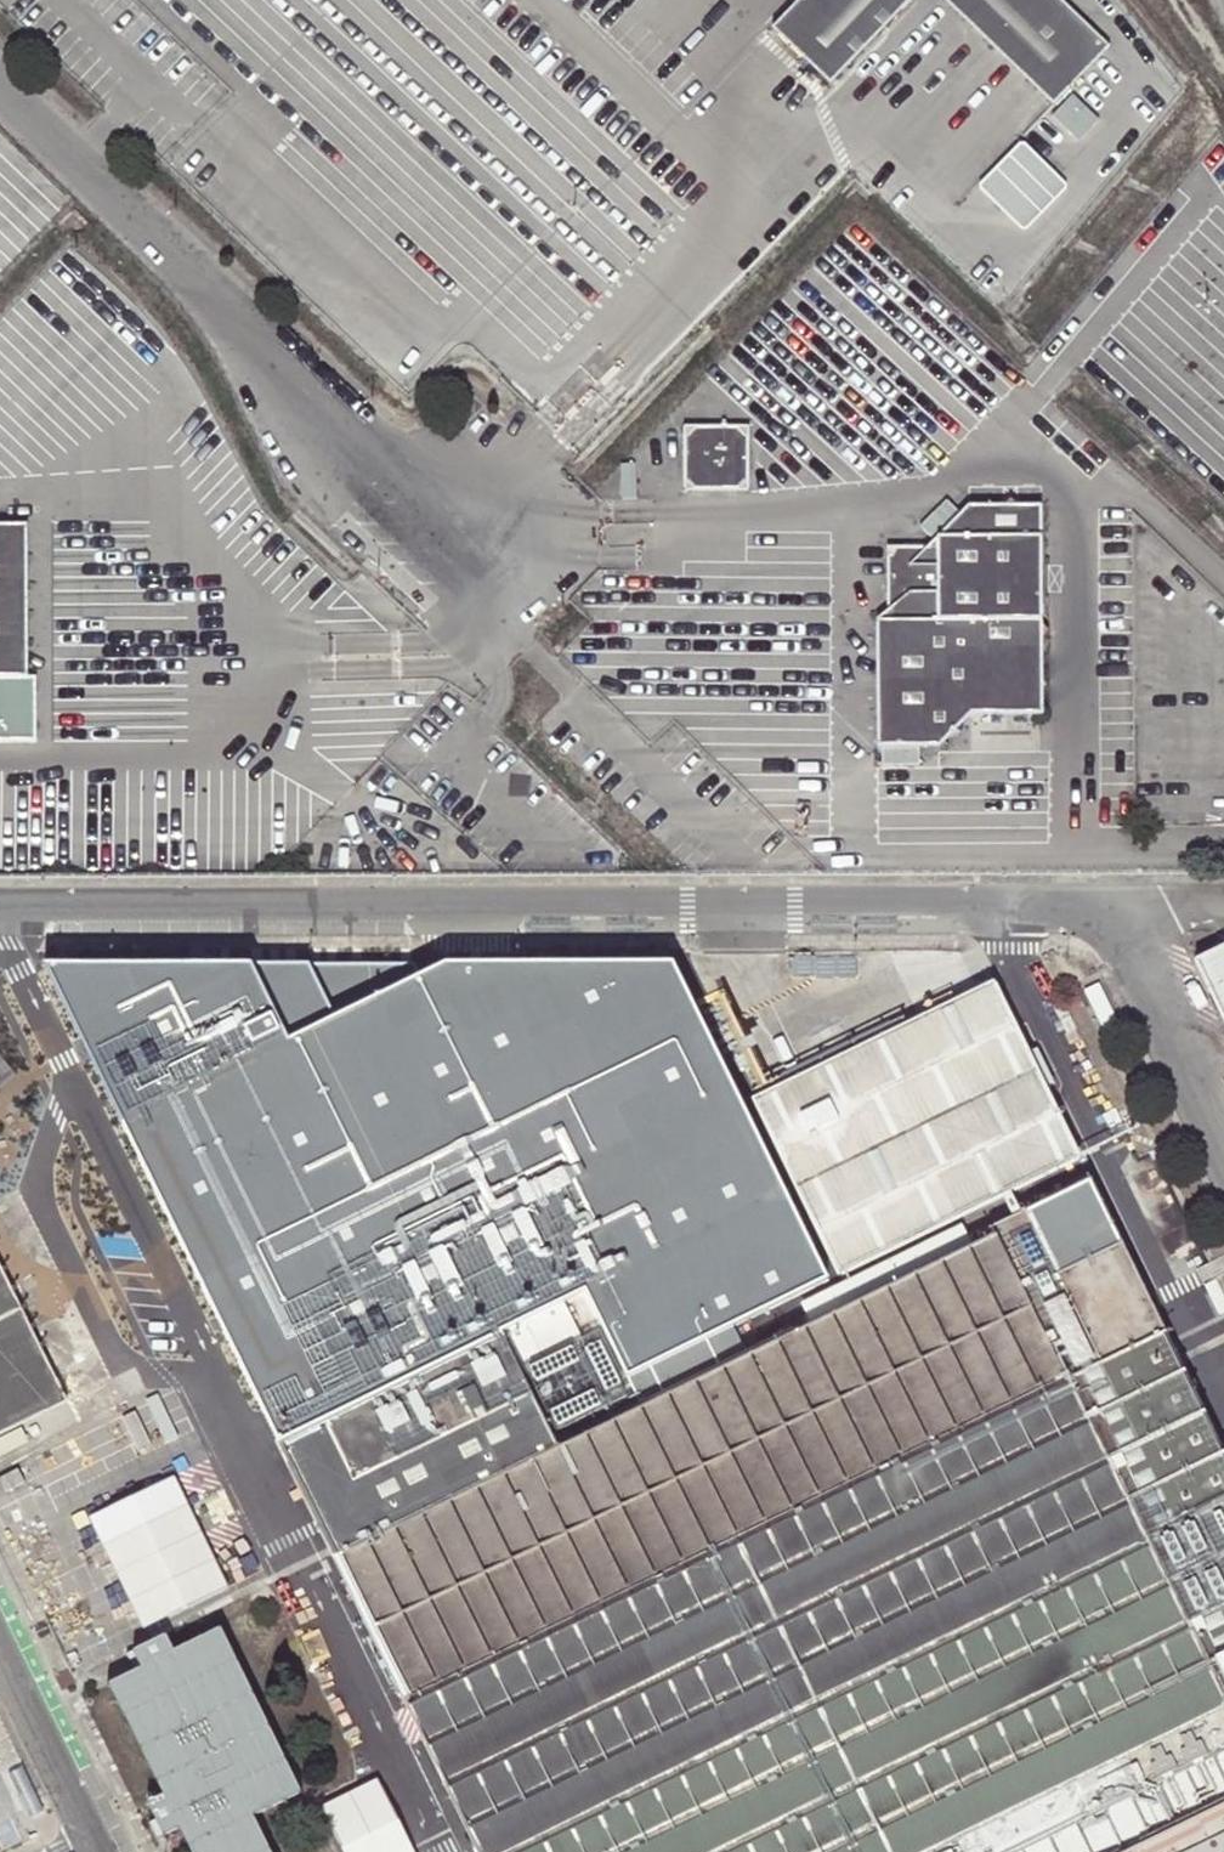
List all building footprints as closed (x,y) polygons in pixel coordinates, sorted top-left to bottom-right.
[(770,33),(827,89),(914,0),(802,0),(770,33)] [(1107,53),(1053,0),(935,0),(1051,112),(1107,53)] [(744,499),(744,434),(681,433),(680,499),(744,499)] [(1036,721),(1036,512),(964,512),(923,555),(881,555),(881,619),(870,628),(871,754),(934,754),(967,721),(1036,721)] [(32,746),(31,681),(24,680),(25,528),(0,528),(0,746),(32,746)] [(1195,958),(1223,1017),(1223,944),(1195,958)] [(750,1112),(836,1287),(1079,1168),(993,993),(750,1112)] [(1089,1178),(990,1227),(993,1235),(722,1366),(694,1380),(680,1352),(623,1379),(585,1307),(282,1460),(476,1851),(1223,1851),(1223,1453),(1089,1178)] [(0,1259),(0,1436),(70,1402),(0,1259)] [(694,1380),(722,1366),(708,1339),(680,1352),(694,1380)] [(263,1808),(305,1790),(232,1620),(180,1643),(174,1628),(139,1643),(147,1662),(116,1675),(165,1789),(152,1794),(169,1831),(188,1823),(201,1851),(282,1851),(263,1808)] [(327,1801),(351,1851),(420,1851),(384,1775),(327,1801)]
